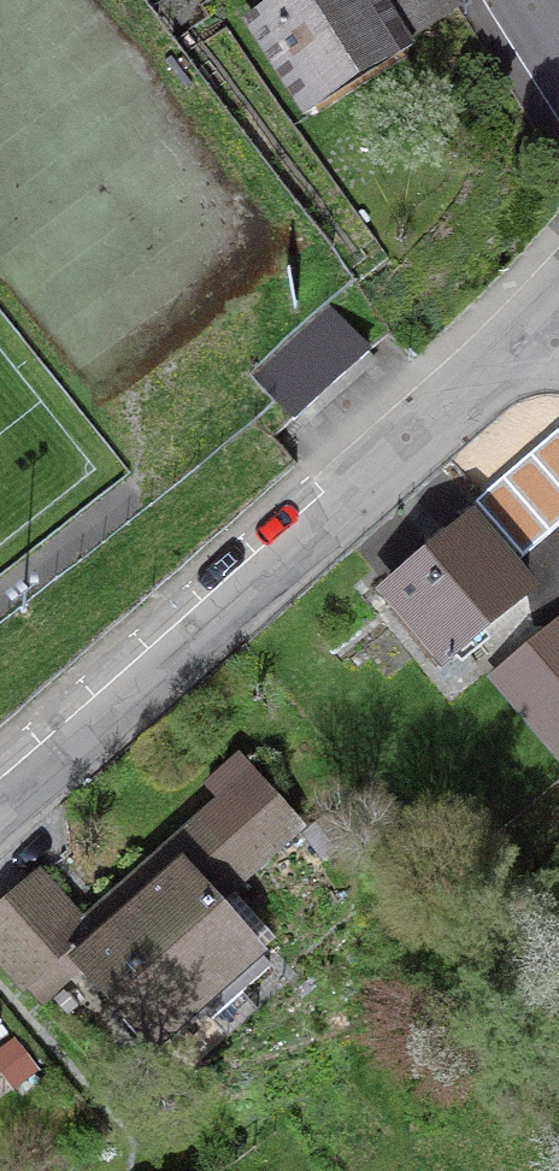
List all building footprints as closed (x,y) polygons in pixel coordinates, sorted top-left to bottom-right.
[(312,110),(318,111),(403,56),(404,51),(371,0),(291,0),(257,22),(312,110)] [(255,374),(293,418),(368,351),(329,308),(255,374)] [(388,590),(445,658),(526,592),(469,524),(388,590)] [(507,675),(558,739),(558,632),(507,675)] [(208,785),(224,802),(149,869),(164,887),(77,963),(152,1046),(228,979),(241,992),(269,967),(213,903),(298,827),(237,759),(208,785)] [(38,876),(6,904),(57,962),(86,932),(38,876)] [(6,904),(0,909),(0,961),(26,991),(28,988),(57,962),(6,904)]
